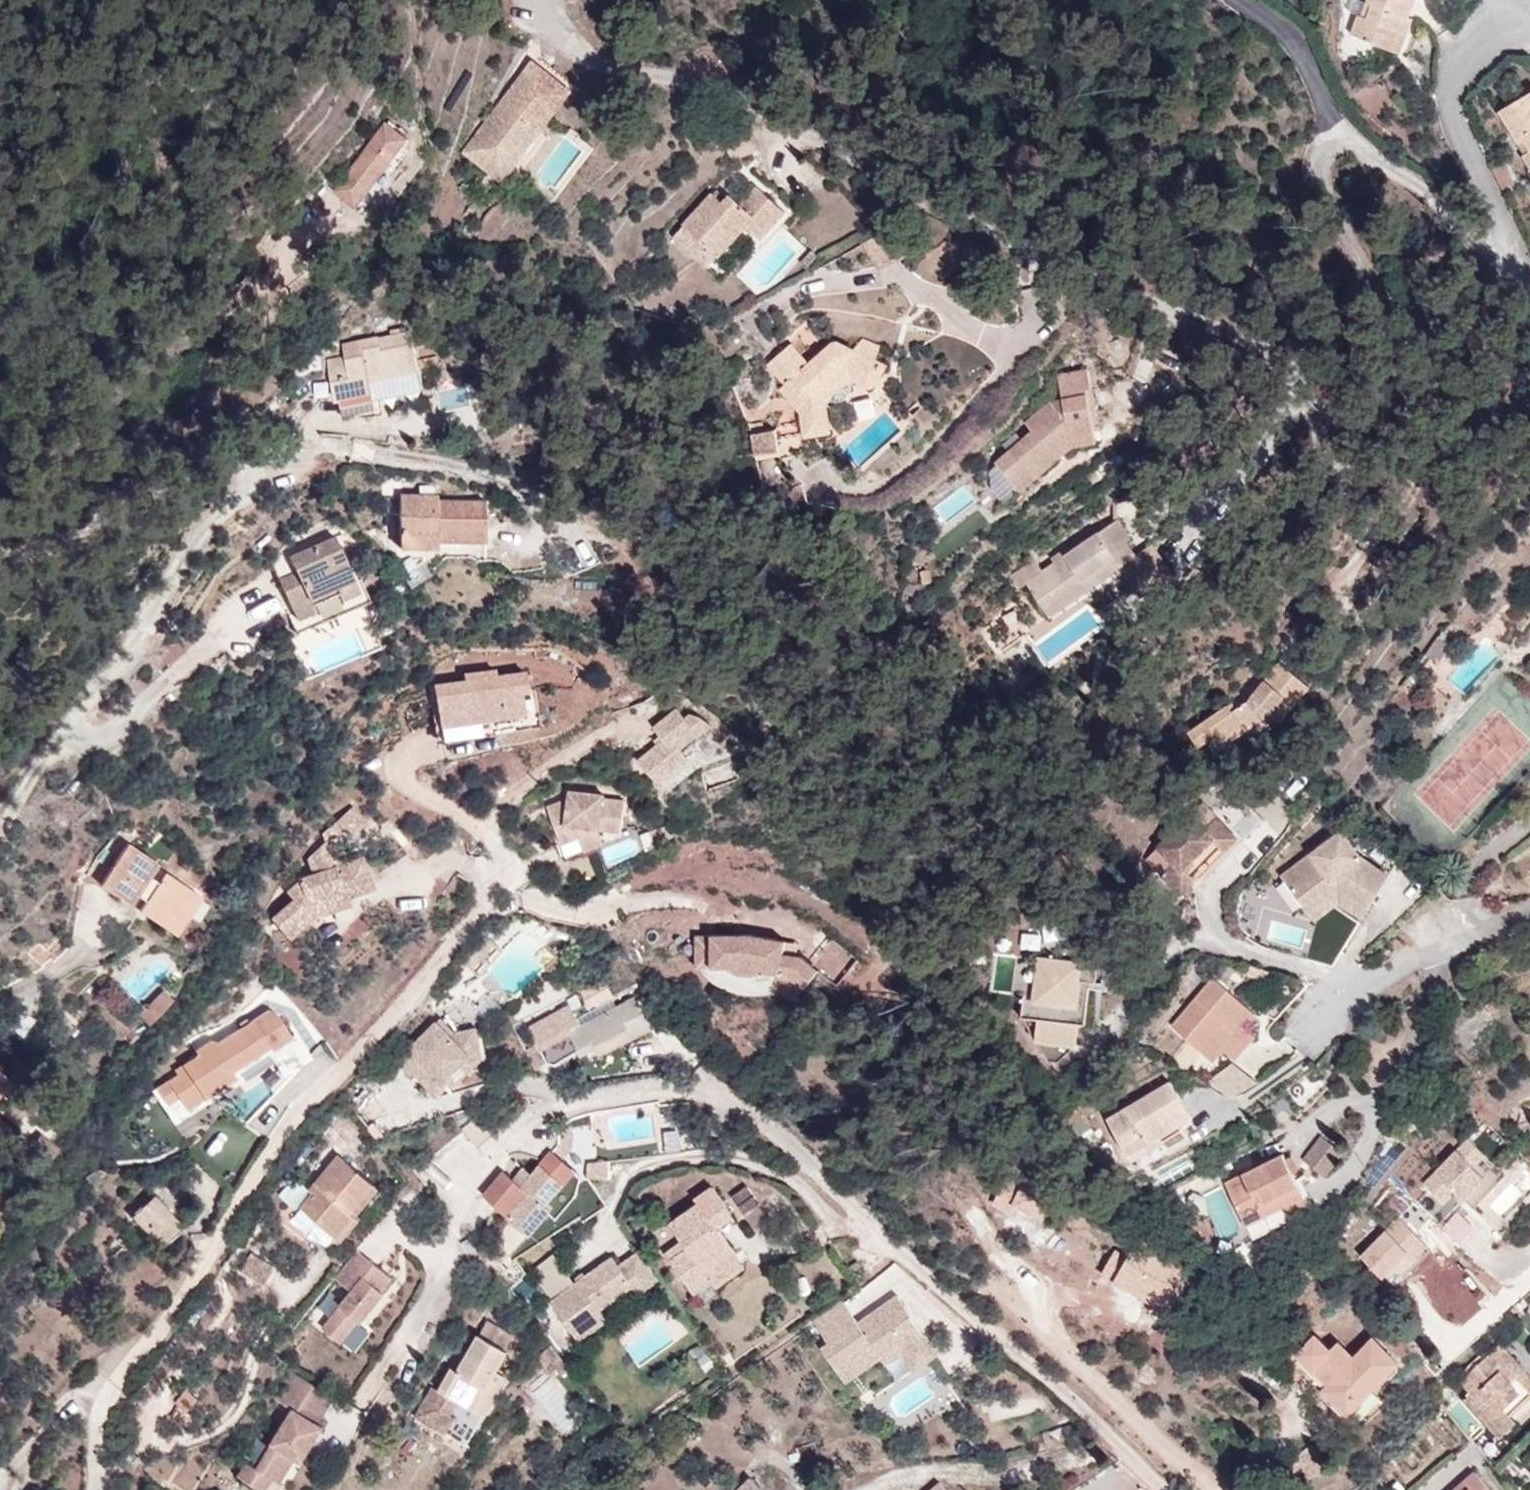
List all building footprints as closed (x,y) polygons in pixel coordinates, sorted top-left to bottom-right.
[(1367,1),(1372,5),(1367,18),(1361,16),(1358,15),(1351,34),(1394,52),(1407,16),(1409,17),(1415,0),(1367,0),(1367,1)] [(1372,5),(1367,1),(1361,16),(1367,18),(1372,5)] [(1413,18),(1409,17),(1407,16),(1394,52),(1399,54),(1413,18)] [(531,66),(462,156),(474,165),(484,153),(504,169),(564,91),(531,66)] [(501,185),(570,96),(564,91),(504,169),(484,153),(474,165),(501,185)] [(1523,155),(1521,155),(1529,171),(1529,91),(1497,111),(1516,143),(1522,139),(1529,151),(1523,155)] [(359,203),(412,132),(388,114),(335,185),(359,203)] [(743,120),(720,129),(723,136),(747,127),(743,120)] [(747,127),(723,136),(732,160),(756,151),(747,127)] [(1516,143),(1523,155),(1529,151),(1522,139),(1516,143)] [(1505,161),(1494,167),(1506,187),(1515,183),(1505,161)] [(1506,187),(1494,167),(1492,169),(1502,190),(1506,187)] [(674,237),(707,266),(745,225),(760,239),(784,212),(757,187),(741,204),(730,193),(723,202),(712,192),(682,223),(685,226),(674,237)] [(343,418),(376,411),(373,401),(369,383),(419,371),(411,333),(380,339),(379,336),(343,345),(345,357),(321,363),(331,405),(339,404),(343,418)] [(808,365),(792,347),(770,366),(796,397),(802,434),(830,430),(826,406),(839,390),(852,383),(863,386),(874,386),(887,365),(877,360),(880,348),(864,341),(856,350),(844,344),(833,344),(808,365)] [(997,461),(998,462),(1019,488),(1021,489),(1042,471),(1032,460),(1047,447),(1051,451),(1070,435),(1095,430),(1087,389),(1092,388),(1089,369),(1059,374),(1063,398),(1051,400),(1026,421),(1034,430),(997,461)] [(419,371),(369,383),(373,401),(423,389),(419,371)] [(779,450),(776,430),(753,435),(757,454),(779,450)] [(1097,441),(1095,430),(1070,435),(1051,451),(1047,447),(1032,460),(1042,471),(1073,445),(1097,441)] [(1019,488),(998,462),(991,469),(993,488),(1004,501),(1019,488)] [(400,548),(436,549),(436,541),(484,541),(485,502),(438,501),(438,495),(401,494),(400,548)] [(1120,520),(1072,555),(1058,564),(1045,573),(1037,562),(1014,579),(1023,591),(1029,586),(1052,618),(1086,594),(1098,613),(1134,588),(1142,597),(1174,572),(1155,544),(1138,555),(1129,543),(1133,538),(1120,520)] [(272,565),(302,629),(363,602),(333,536),(272,565)] [(1058,564),(1072,555),(1065,547),(1052,556),(1058,564)] [(1283,720),(1309,687),(1278,662),(1245,703),(1232,712),(1226,705),(1189,731),(1205,753),(1242,727),(1253,741),(1283,720)] [(468,682),(437,687),(445,742),(490,737),(488,721),(528,716),(530,731),(544,729),(539,691),(533,692),(530,674),(501,678),(500,672),(468,676),(468,682)] [(666,778),(689,758),(676,744),(692,730),(697,736),(710,725),(701,716),(691,714),(685,719),(677,709),(655,728),(660,733),(665,740),(660,745),(641,761),(661,782),(666,778)] [(528,716),(488,721),(490,737),(530,731),(528,716)] [(665,740),(660,733),(654,738),(660,745),(665,740)] [(666,778),(661,782),(670,791),(697,768),(689,758),(666,778)] [(571,798),(549,808),(566,847),(561,849),(566,860),(588,850),(584,839),(602,831),(624,833),(627,802),(606,800),(607,795),(572,791),(571,798)] [(356,807),(325,833),(327,841),(329,845),(347,830),(353,837),(370,823),(356,807)] [(1193,814),(1158,847),(1175,864),(1163,875),(1182,895),(1195,882),(1185,871),(1216,842),(1218,841),(1207,829),(1193,814)] [(1219,817),(1207,829),(1218,841),(1216,842),(1226,852),(1240,839),(1219,817)] [(602,831),(584,839),(588,850),(608,842),(602,831)] [(1342,832),(1282,877),(1307,912),(1340,888),(1371,907),(1390,878),(1363,861),(1342,832)] [(295,900),(272,920),(289,939),(313,918),(311,907),(347,895),(348,897),(373,889),(363,858),(344,865),(342,858),(334,861),(329,845),(327,841),(313,856),(319,873),(299,881),(300,883),(289,892),(295,900)] [(140,910),(160,924),(170,910),(185,921),(201,898),(165,872),(159,881),(150,875),(158,863),(127,843),(119,856),(87,853),(84,882),(101,885),(130,905),(138,894),(146,899),(140,910)] [(170,859),(180,865),(186,856),(176,850),(170,859)] [(1371,907),(1340,888),(1307,912),(1314,920),(1340,900),(1366,917),(1371,907)] [(350,905),(348,897),(347,895),(311,907),(313,918),(350,905)] [(170,910),(160,924),(176,934),(185,921),(170,910)] [(785,941),(758,936),(698,936),(697,967),(752,967),(790,974),(807,986),(820,970),(803,957),(783,954),(785,941)] [(1037,1040),(1041,1041),(1071,1044),(1077,1045),(1079,1023),(1086,1024),(1092,981),(1095,982),(1098,952),(1082,949),(1081,961),(1041,956),(1037,994),(1023,993),(1021,1017),(1039,1019),(1037,1040)] [(609,978),(574,994),(582,1012),(618,997),(609,978)] [(1173,1026),(1214,1061),(1224,1050),(1231,1055),(1249,1035),(1242,1030),(1254,1014),(1212,979),(1173,1026)] [(163,989),(148,1004),(157,1012),(170,997),(163,989)] [(627,1030),(631,1039),(650,1030),(634,998),(593,1018),(580,1024),(576,1026),(568,1008),(555,1014),(553,1009),(526,1022),(543,1055),(547,1063),(554,1063),(578,1051),(582,1056),(597,1050),(595,1045),(627,1030)] [(1499,998),(1486,1005),(1491,1014),(1495,1012),(1504,1007),(1499,998)] [(157,1012),(148,1004),(145,1000),(135,1010),(147,1022),(157,1012)] [(233,1070),(253,1057),(275,1092),(307,1060),(292,1037),(293,1036),(292,1035),(276,1011),(270,1009),(220,1042),(213,1040),(197,1050),(200,1055),(177,1070),(179,1074),(158,1088),(169,1104),(180,1097),(188,1109),(237,1077),(233,1070)] [(580,1024),(593,1018),(588,1010),(575,1015),(580,1024)] [(437,1029),(396,1073),(411,1086),(413,1084),(417,1080),(427,1088),(423,1093),(436,1105),(447,1093),(448,1092),(446,1090),(464,1071),(481,1067),(474,1038),(452,1043),(437,1029)] [(600,1055),(631,1039),(627,1030),(595,1045),(597,1050),(600,1055)] [(293,1036),(292,1037),(307,1060),(311,1056),(296,1033),(292,1035),(293,1036)] [(1071,1044),(1041,1041),(1039,1054),(1050,1062),(1058,1061),(1071,1044)] [(541,1067),(547,1063),(543,1055),(536,1058),(541,1067)] [(1233,1097),(1255,1078),(1237,1057),(1215,1076),(1233,1097)] [(464,1071),(446,1090),(448,1092),(447,1093),(452,1098),(481,1067),(464,1071)] [(14,1084),(0,1071),(0,1101),(14,1084)] [(417,1080),(413,1084),(423,1093),(427,1088),(417,1080)] [(1108,1118),(1128,1152),(1160,1134),(1190,1116),(1170,1082),(1108,1118)] [(177,1117),(188,1109),(180,1097),(169,1104),(177,1117)] [(483,1115),(457,1137),(471,1152),(496,1131),(483,1115)] [(30,1145),(43,1154),(52,1140),(40,1131),(30,1145)] [(1160,1134),(1128,1152),(1134,1160),(1165,1144),(1160,1134)] [(1320,1173),(1339,1148),(1321,1136),(1304,1161),(1320,1173)] [(1485,1154),(1469,1138),(1425,1182),(1443,1200),(1454,1188),(1463,1197),(1484,1175),(1474,1165),(1485,1154)] [(1344,1152),(1339,1148),(1320,1173),(1325,1176),(1344,1152)] [(552,1150),(540,1164),(562,1183),(546,1202),(552,1209),(581,1174),(552,1150)] [(1284,1208),(1306,1196),(1283,1153),(1226,1183),(1247,1227),(1284,1208)] [(313,1194),(302,1207),(337,1237),(354,1215),(351,1212),(375,1184),(340,1155),(310,1190),(313,1194)] [(523,1186),(514,1179),(504,1170),(484,1194),(531,1234),(552,1209),(546,1202),(562,1183),(540,1164),(533,1173),(523,1186)] [(524,1167),(514,1179),(523,1186),(533,1173),(524,1167)] [(566,1194),(585,1221),(607,1207),(588,1177),(580,1179),(566,1194)] [(337,1237),(302,1207),(295,1215),(337,1249),(361,1221),(357,1218),(381,1189),(375,1184),(351,1212),(354,1215),(337,1237)] [(687,1248),(671,1260),(696,1294),(713,1282),(706,1273),(734,1253),(720,1232),(713,1224),(729,1213),(712,1187),(695,1198),(698,1204),(670,1223),(682,1241),(687,1248)] [(749,1187),(734,1197),(757,1229),(772,1219),(749,1187)] [(133,1217),(159,1246),(181,1225),(155,1196),(133,1217)] [(1310,1206),(1306,1196),(1284,1208),(1288,1216),(1310,1206)] [(1447,1224),(1459,1236),(1471,1223),(1459,1212),(1447,1224)] [(736,1221),(729,1213),(713,1224),(720,1232),(736,1221)] [(1434,1253),(1401,1221),(1360,1265),(1393,1296),(1434,1253)] [(666,1252),(671,1260),(687,1248),(682,1241),(666,1252)] [(393,1277),(358,1250),(336,1278),(353,1291),(323,1328),(341,1343),(359,1320),(382,1291),(393,1277)] [(254,1253),(242,1271),(265,1286),(277,1268),(254,1253)] [(706,1273),(713,1282),(718,1288),(745,1269),(734,1253),(706,1273)] [(574,1338),(603,1317),(597,1308),(629,1284),(636,1294),(655,1280),(636,1254),(617,1267),(611,1259),(573,1286),(552,1301),(549,1303),(574,1338)] [(533,1274),(552,1301),(573,1286),(553,1259),(533,1274)] [(543,1295),(529,1280),(516,1291),(530,1307),(543,1295)] [(385,1293),(382,1291),(359,1320),(362,1322),(385,1293)] [(905,1352),(917,1370),(940,1354),(900,1296),(867,1319),(870,1323),(864,1327),(861,1323),(847,1302),(818,1322),(832,1343),(840,1338),(863,1372),(883,1358),(887,1364),(905,1352)] [(861,1323),(864,1327),(870,1323),(867,1319),(861,1323)] [(459,1372),(453,1369),(440,1389),(435,1386),(418,1414),(469,1442),(485,1416),(476,1410),(498,1371),(510,1352),(480,1335),(469,1354),(459,1372)] [(1297,1354),(1314,1371),(1326,1383),(1321,1390),(1345,1415),(1397,1364),(1373,1340),(1354,1358),(1339,1343),(1331,1351),(1314,1335),(1297,1354)] [(840,1338),(832,1343),(825,1348),(848,1381),(863,1372),(840,1338)] [(1525,1371),(1500,1344),(1460,1381),(1472,1395),(1464,1402),(1499,1439),(1516,1424),(1508,1416),(1529,1395),(1529,1393),(1516,1378),(1525,1371)] [(464,1351),(453,1369),(459,1372),(469,1354),(464,1351)] [(294,1370),(277,1398),(294,1409),(258,1467),(248,1461),(239,1475),(264,1489),(267,1489),(274,1478),(282,1482),(297,1457),(307,1440),(314,1444),(325,1426),(319,1423),(336,1396),(294,1370)] [(476,1410),(485,1416),(507,1376),(498,1371),(476,1410)] [(1326,1383),(1314,1371),(1306,1381),(1318,1392),(1321,1390),(1326,1383)] [(1525,1371),(1516,1378),(1529,1393),(1529,1377),(1525,1371)] [(307,1440),(297,1457),(303,1461),(314,1444),(307,1440)] [(801,1459),(799,1451),(789,1454),(792,1462),(801,1459)] [(1474,1474),(1464,1482),(1471,1489),(1470,1489),(1488,1489),(1474,1474)] [(751,1478),(738,1489),(762,1489),(751,1478)] [(1366,1481),(1357,1489),(1374,1489),(1366,1481)] [(945,1482),(934,1489),(951,1489),(945,1482)]
